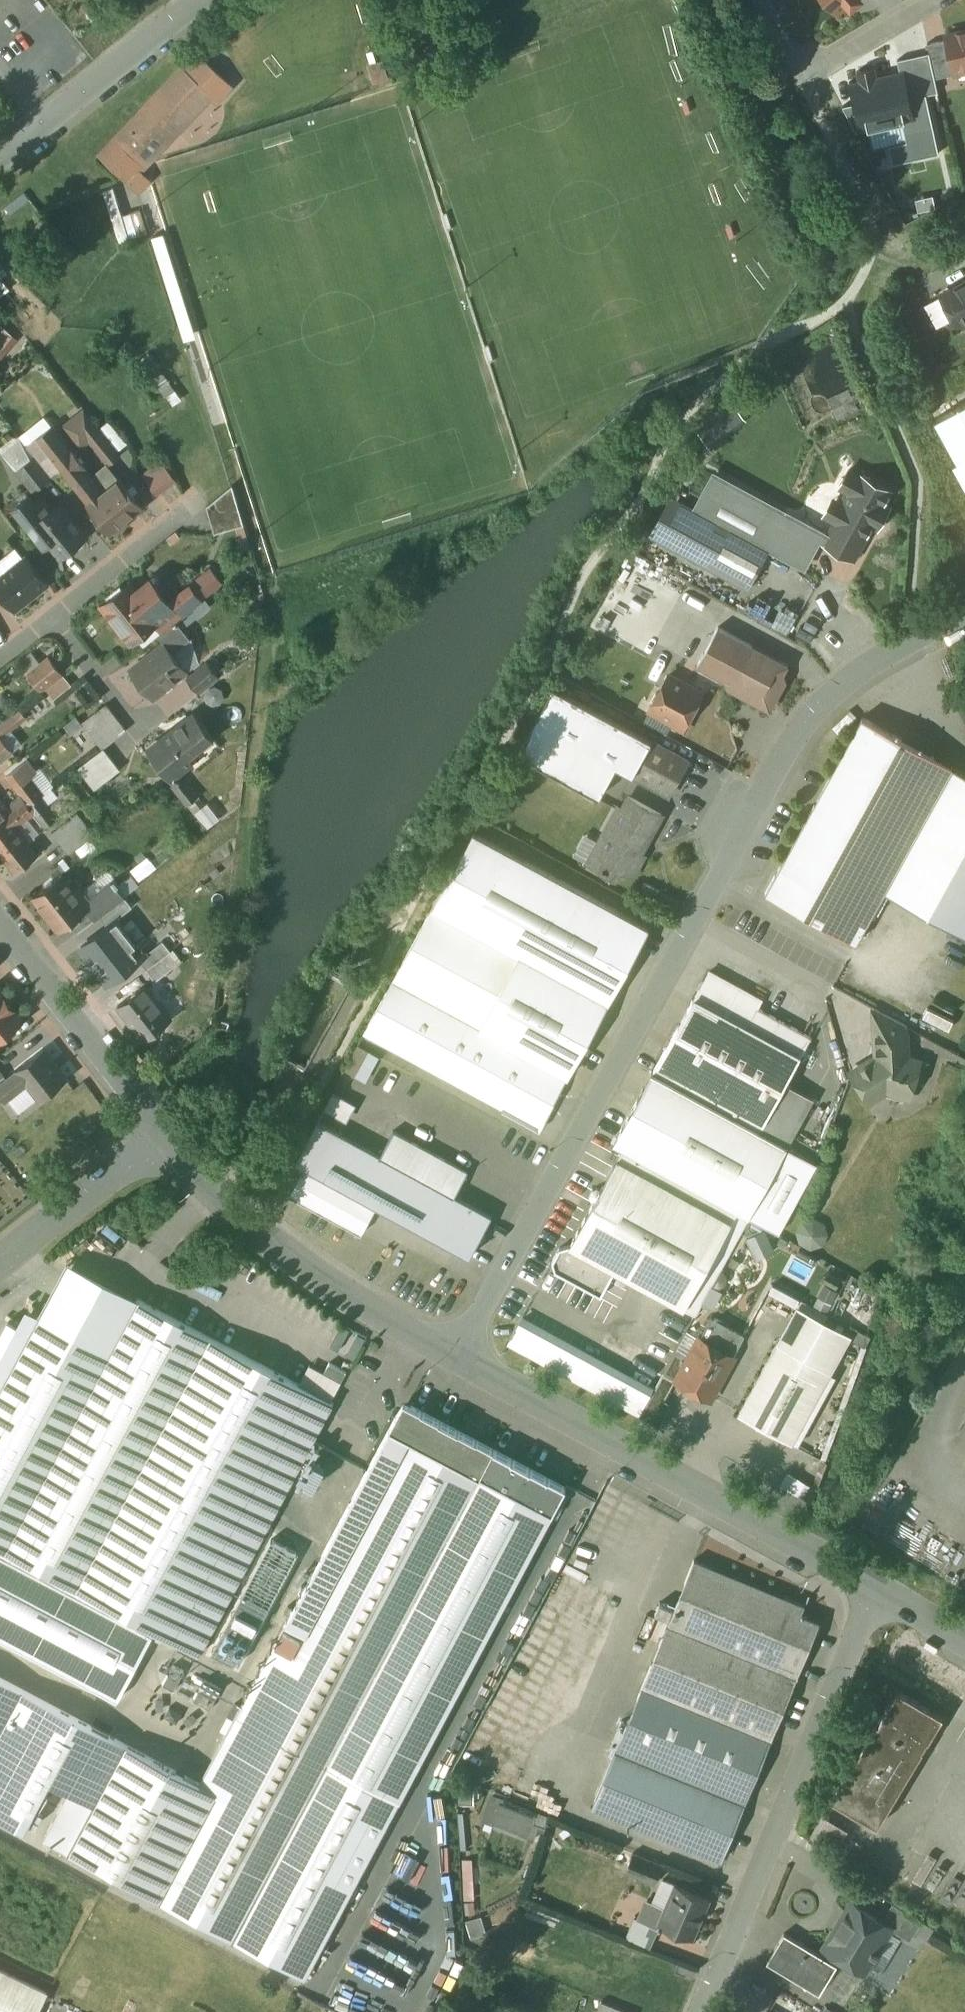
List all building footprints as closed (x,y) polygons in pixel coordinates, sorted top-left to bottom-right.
[(837,12),(847,4),(851,8),(858,3),(858,0),(827,0),(837,12)] [(949,33),(949,34),(946,35),(947,39),(955,74),(964,72),(964,30),(960,31),(960,30),(949,33)] [(947,39),(928,44),(936,79),(955,74),(947,39)] [(899,66),(884,69),(884,71),(869,74),(878,112),(922,102),(914,64),(899,67),(899,66)] [(183,69),(129,127),(118,139),(145,165),(175,133),(167,126),(203,87),(183,69)] [(203,87),(167,126),(175,133),(145,165),(118,139),(101,157),(137,191),(147,180),(141,174),(213,97),(203,87)] [(939,103),(923,107),(930,142),(947,138),(939,103)] [(122,242),(148,234),(140,210),(125,215),(117,188),(106,191),(122,242)] [(0,260),(0,291),(15,281),(0,260)] [(942,295),(958,325),(964,321),(964,282),(942,295)] [(0,328),(0,352),(4,356),(19,338),(3,324),(0,328)] [(735,408),(702,434),(710,445),(743,418),(735,408)] [(934,425),(956,464),(951,467),(964,491),(964,408),(934,425)] [(86,413),(68,427),(83,446),(89,440),(87,437),(98,429),(86,413)] [(120,455),(98,429),(87,437),(89,440),(108,464),(120,455)] [(70,447),(70,448),(56,430),(42,441),(40,443),(60,468),(81,495),(82,494),(76,486),(91,475),(87,470),(88,469),(70,447)] [(60,468),(40,443),(42,441),(39,438),(28,447),(51,476),(60,468)] [(166,456),(144,472),(160,494),(182,478),(166,456)] [(849,492),(843,503),(834,499),(825,515),(837,522),(825,544),(854,559),(872,525),(878,528),(890,507),(884,504),(890,491),(862,476),(862,477),(850,470),(840,487),(849,492)] [(120,480),(104,492),(91,475),(76,486),(82,494),(90,504),(89,504),(111,533),(114,530),(120,531),(126,526),(127,520),(143,508),(120,480)] [(787,515),(716,475),(696,510),(768,549),(785,559),(790,549),(790,550),(798,536),(818,547),(821,542),(820,541),(818,545),(782,525),(787,515)] [(233,486),(207,507),(215,533),(244,525),(233,486)] [(87,537),(60,503),(52,508),(44,498),(40,498),(20,514),(45,546),(50,543),(61,557),(87,537)] [(673,498),(654,533),(677,546),(696,511),(673,498)] [(768,549),(696,510),(696,511),(677,546),(676,547),(748,586),(768,549)] [(0,578),(0,588),(16,608),(47,584),(26,557),(0,578)] [(599,628),(650,653),(677,598),(635,577),(623,601),(615,597),(599,628)] [(137,590),(132,583),(102,606),(131,642),(157,622),(163,630),(201,599),(190,585),(169,602),(151,579),(137,590)] [(165,643),(133,669),(133,668),(132,669),(155,697),(155,696),(187,670),(173,653),(191,638),(177,621),(159,636),(165,643)] [(789,665),(719,627),(698,666),(761,700),(772,697),(789,665)] [(49,656),(27,673),(42,692),(64,675),(49,656)] [(208,663),(189,679),(199,691),(218,675),(208,663)] [(702,693),(670,675),(661,692),(656,693),(651,703),(653,707),(651,709),(671,720),(672,724),(680,728),(688,726),(692,718),(691,714),(702,693)] [(650,743),(553,692),(519,756),(599,799),(616,767),(633,776),(650,743)] [(0,725),(0,737),(1,737),(26,717),(20,710),(8,719),(0,725)] [(195,713),(148,750),(165,773),(167,774),(181,763),(185,769),(194,762),(189,757),(213,738),(214,740),(215,739),(195,713)] [(118,718),(95,736),(104,748),(127,730),(118,718)] [(863,718),(776,876),(766,894),(857,944),(867,926),(866,925),(953,767),(863,718)] [(13,752),(1,737),(0,737),(0,762),(13,752)] [(689,760),(652,741),(650,743),(633,776),(670,796),(689,760)] [(104,748),(80,767),(96,789),(120,770),(104,748)] [(43,796),(28,776),(36,771),(28,760),(7,776),(22,795),(30,806),(42,797),(43,796)] [(892,891),(964,928),(964,766),(963,765),(892,891)] [(199,796),(179,771),(168,780),(188,805),(199,796)] [(64,779),(52,788),(58,797),(71,787),(64,779)] [(0,803),(0,829),(30,806),(22,795),(11,804),(13,807),(7,812),(0,803)] [(48,804),(42,797),(30,806),(35,814),(45,827),(64,813),(54,800),(48,804)] [(662,815),(630,797),(623,810),(620,808),(590,863),(615,877),(620,868),(634,875),(644,856),(639,854),(647,840),(648,841),(662,815)] [(212,801),(199,809),(209,826),(222,818),(212,801)] [(0,829),(0,853),(15,873),(40,854),(18,827),(35,814),(30,806),(0,829)] [(69,830),(47,848),(54,857),(76,840),(69,830)] [(650,929),(474,833),(434,907),(609,1003),(650,929)] [(133,868),(141,880),(159,868),(151,856),(133,868)] [(62,874),(33,896),(61,931),(71,923),(89,909),(62,874)] [(134,893),(111,911),(121,925),(158,897),(146,880),(132,891),(134,893)] [(609,1003),(434,907),(393,981),(569,1077),(569,1076),(577,1080),(596,1045),(589,1041),(609,1003)] [(89,909),(71,923),(79,933),(97,919),(89,909)] [(109,923),(75,950),(100,982),(113,973),(125,959),(110,939),(118,934),(109,923)] [(141,947),(125,959),(113,973),(125,987),(147,970),(155,964),(141,947)] [(155,964),(147,970),(156,981),(182,961),(174,949),(155,964)] [(569,1077),(393,981),(365,1033),(540,1129),(569,1077)] [(172,1019),(145,985),(119,1006),(137,1029),(136,1030),(143,1039),(144,1038),(146,1040),(172,1019)] [(22,1021),(14,1011),(15,1011),(4,997),(4,998),(0,993),(0,1039),(22,1021)] [(746,1030),(694,1001),(653,1074),(760,1132),(812,1039),(758,1009),(746,1030)] [(887,1016),(876,1036),(877,1036),(874,1042),(887,1049),(886,1054),(870,1065),(869,1064),(852,1074),(870,1102),(888,1091),(912,1098),(917,1081),(923,1082),(928,1063),(910,1058),(908,1027),(887,1016)] [(373,1080),(383,1052),(359,1043),(349,1071),(373,1080)] [(17,1070),(0,1084),(0,1094),(6,1101),(28,1084),(41,1100),(68,1079),(44,1049),(17,1070)] [(760,1132),(653,1074),(615,1144),(624,1149),(739,1212),(749,1218),(788,1147),(760,1132)] [(329,1109),(352,1119),(360,1102),(337,1091),(329,1109)] [(381,1156),(318,1121),(296,1162),(306,1167),(306,1166),(307,1167),(311,1158),(324,1165),(319,1174),(378,1206),(377,1206),(471,1257),(493,1217),(455,1197),(381,1156)] [(469,1172),(394,1131),(381,1156),(455,1197),(469,1172)] [(788,1147),(749,1218),(778,1234),(817,1164),(788,1147)] [(739,1212),(624,1149),(571,1246),(570,1248),(616,1273),(685,1310),(739,1212)] [(324,1165),(311,1158),(307,1167),(319,1174),(324,1165)] [(307,1167),(306,1166),(306,1167),(290,1195),(362,1234),(377,1206),(378,1206),(319,1174),(307,1167)] [(739,1212),(685,1310),(696,1317),(749,1218),(739,1212)] [(811,1213),(797,1236),(819,1250),(833,1227),(811,1213)] [(616,1273),(570,1248),(571,1246),(560,1249),(553,1262),(556,1273),(602,1298),(616,1273)] [(101,1369),(4,1551),(75,1589),(209,1336),(138,1299),(101,1369)] [(851,1336),(798,1306),(778,1343),(831,1372),(851,1336)] [(654,1388),(524,1316),(509,1344),(639,1416),(654,1388)] [(712,1317),(701,1338),(700,1338),(688,1359),(676,1380),(712,1400),(735,1357),(734,1356),(746,1335),(712,1317)] [(4,1551),(101,1369),(29,1331),(0,1386),(0,1548),(4,1551)] [(209,1336),(75,1589),(200,1655),(334,1403),(209,1336)] [(778,1343),(739,1415),(793,1444),(831,1372),(778,1343)] [(688,1359),(676,1352),(664,1373),(676,1380),(688,1359)] [(347,1372),(330,1363),(325,1374),(341,1383),(347,1372)] [(664,1373),(640,1417),(661,1428),(671,1409),(669,1403),(665,1401),(676,1380),(664,1373)] [(495,1450),(404,1402),(390,1430),(480,1478),(495,1450)] [(480,1478),(390,1430),(370,1467),(388,1477),(460,1515),(480,1478)] [(370,1467),(323,1555),(342,1565),(388,1477),(370,1467)] [(811,1486),(788,1474),(781,1486),(804,1498),(811,1486)] [(460,1515),(388,1477),(342,1565),(323,1555),(275,1645),(365,1693),(460,1515)] [(315,1788),(387,1826),(553,1515),(480,1478),(460,1515),(365,1693),(315,1788)] [(805,1606),(695,1561),(669,1625),(798,1678),(820,1623),(802,1615),(805,1606)] [(233,1618),(221,1641),(229,1645),(241,1622),(233,1618)] [(798,1678),(669,1625),(643,1687),(772,1741),(798,1678)] [(365,1693),(275,1645),(201,1785),(181,1822),(185,1824),(272,1870),(315,1788),(365,1693)] [(174,1666),(164,1685),(174,1691),(185,1672),(174,1666)] [(94,1804),(126,1744),(0,1678),(0,1813),(29,1829),(54,1783),(71,1791),(94,1804)] [(222,1689),(205,1680),(194,1701),(211,1710),(222,1689)] [(772,1741),(643,1687),(617,1750),(746,1803),(772,1741)] [(898,1690),(833,1801),(879,1827),(944,1718),(898,1690)] [(158,1696),(135,1739),(178,1762),(181,1755),(180,1754),(199,1719),(193,1715),(158,1696)] [(201,1785),(126,1744),(94,1804),(71,1791),(45,1840),(162,1902),(179,1870),(165,1863),(185,1824),(181,1822),(201,1785)] [(470,1762),(517,1777),(522,1762),(474,1748),(470,1762)] [(617,1750),(617,1749),(593,1809),(722,1862),(746,1803),(617,1750)] [(315,1788),(272,1870),(185,1824),(165,1863),(179,1870),(162,1902),(306,1978),(387,1826),(315,1788)] [(491,1800),(484,1822),(537,1840),(545,1818),(491,1800)] [(843,1841),(818,1826),(811,1837),(837,1852),(843,1841)] [(821,1850),(809,1843),(806,1848),(818,1855),(821,1850)] [(663,1867),(633,1855),(626,1872),(656,1884),(663,1867)] [(420,1861),(387,1922),(416,1937),(448,1876),(420,1861)] [(709,1899),(677,1886),(667,1910),(648,1901),(640,1921),(659,1930),(660,1929),(661,1930),(662,1927),(692,1939),(709,1899)] [(923,1922),(893,1905),(882,1923),(892,1929),(891,1930),(911,1942),(923,1922)] [(882,1923),(854,1906),(839,1933),(836,1931),(826,1948),(865,1972),(891,1930),(892,1929),(882,1923)] [(659,1930),(640,1921),(635,1919),(629,1932),(653,1943),(659,1930)] [(838,1967),(785,1935),(767,1964),(820,1996),(838,1967)] [(0,1971),(0,2011),(39,2011),(48,1994),(0,1971)] [(429,1973),(412,2010),(417,2011),(438,2011),(451,1984),(429,1973)] [(602,2002),(598,2011),(627,2011),(602,2002)]
